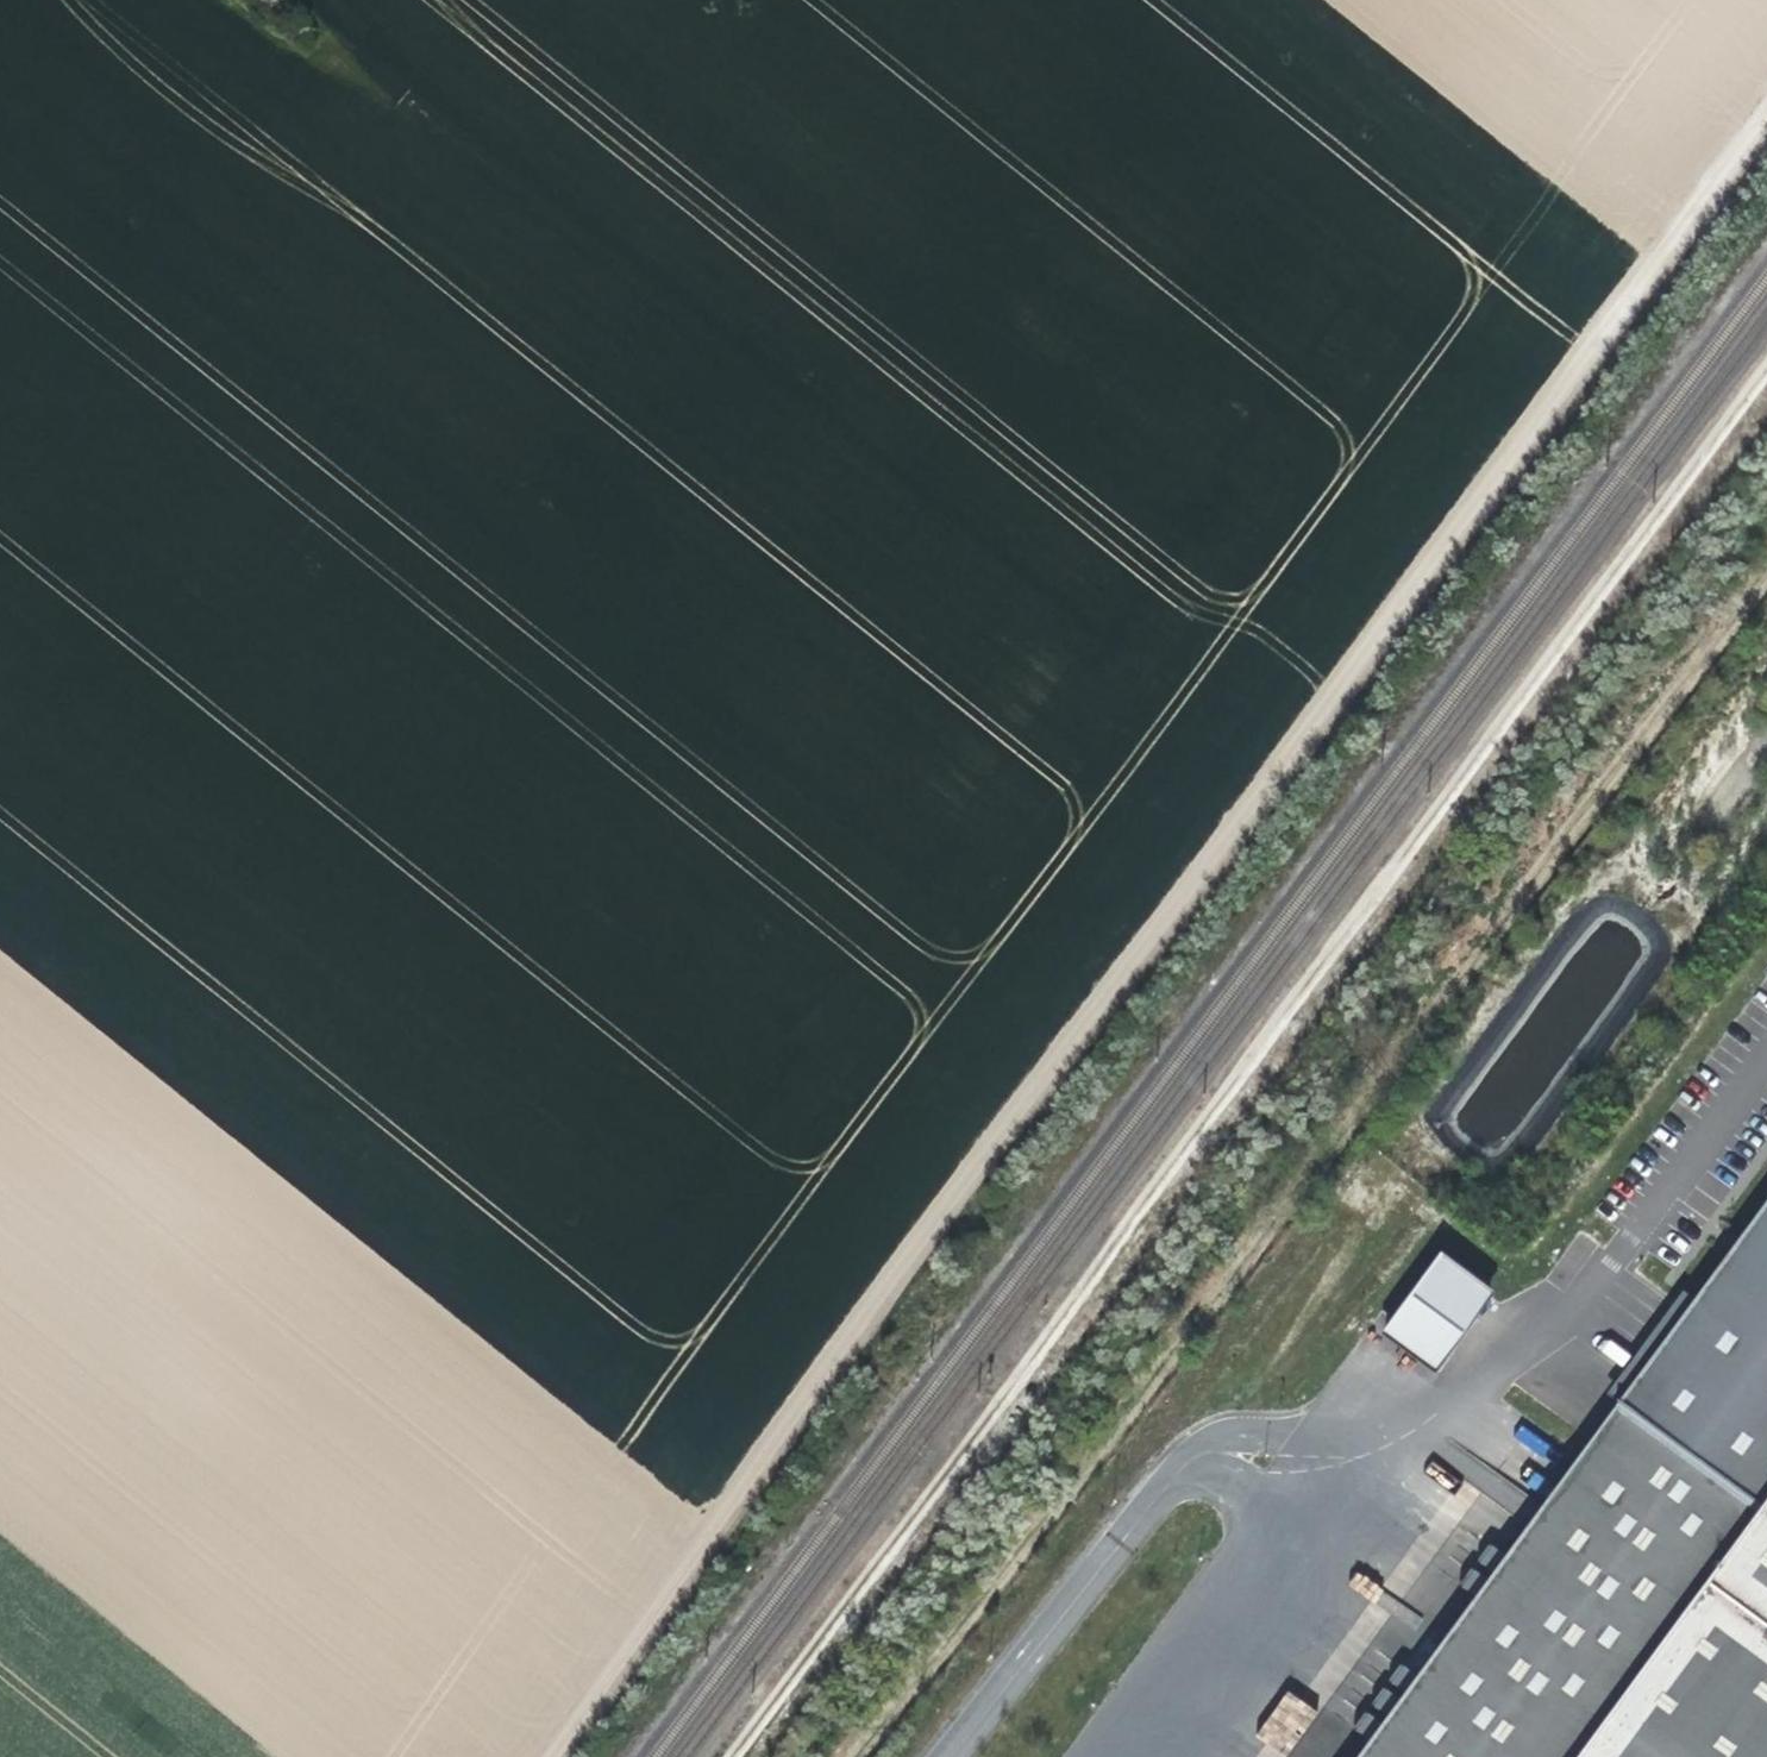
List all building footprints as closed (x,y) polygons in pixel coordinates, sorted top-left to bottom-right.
[(1622,1399),(1762,1506),(1766,1499),(1766,1200),(1622,1399)] [(1446,1362),(1466,1334),(1501,1292),(1444,1251),(1413,1293),(1397,1313),(1383,1332),(1437,1372),(1446,1362)] [(1762,1506),(1622,1399),(1559,1500),(1539,1516),(1523,1539),(1501,1572),(1448,1638),(1360,1756),(1766,1756),(1766,1499),(1762,1506)] [(1356,1573),(1349,1587),(1372,1598),(1379,1583),(1356,1573)] [(1255,1735),(1285,1756),(1318,1712),(1288,1690),(1255,1735)]
